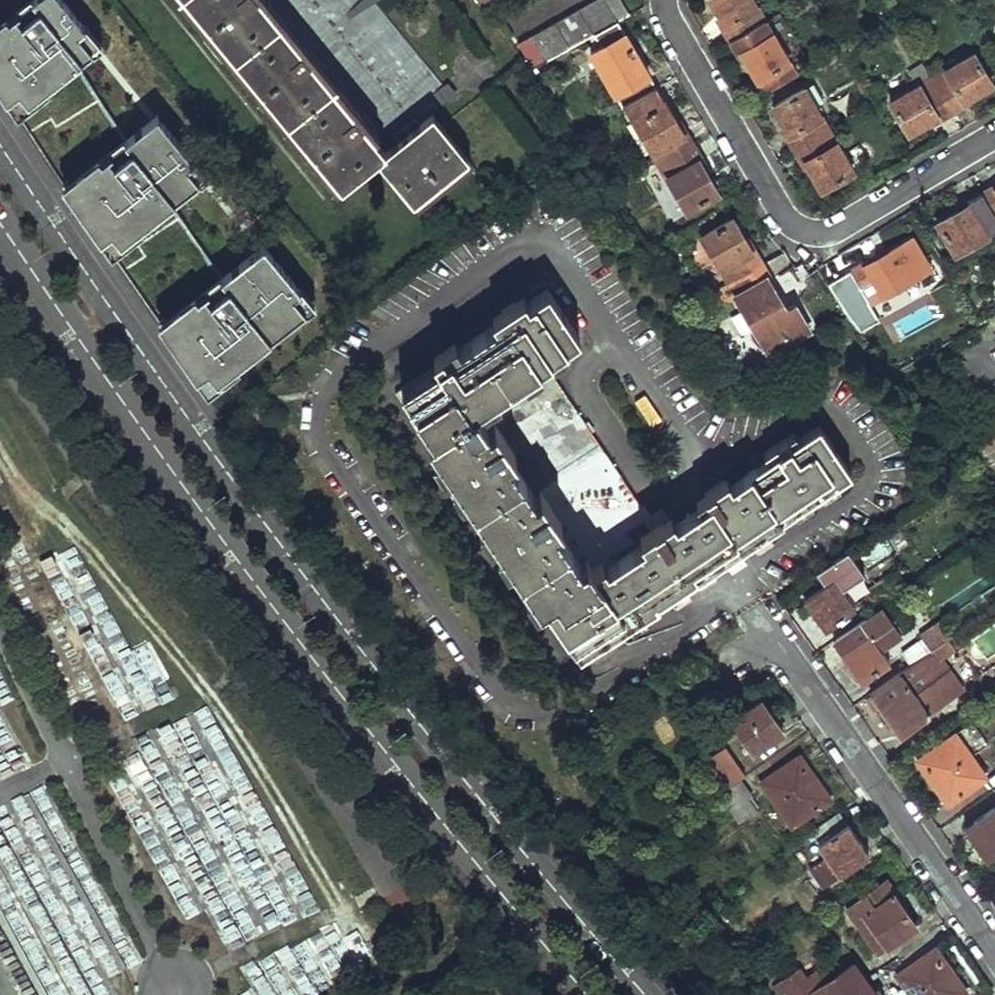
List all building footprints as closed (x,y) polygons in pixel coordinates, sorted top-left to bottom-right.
[(40,5),(22,19),(16,11),(9,15),(0,23),(0,64),(28,97),(48,81),(90,45),(77,29),(84,23),(64,0),(36,0),(40,5)] [(22,19),(40,5),(36,0),(24,0),(17,6),(19,8),(16,11),(22,19)] [(415,199),(469,156),(435,115),(456,97),(376,0),(188,0),(343,187),(380,158),(415,199)] [(519,43),(534,69),(594,34),(619,20),(621,19),(609,0),(595,0),(519,43)] [(734,39),(767,19),(756,0),(717,0),(730,23),(725,26),(734,39)] [(6,12),(0,17),(0,23),(9,15),(6,12)] [(800,73),(792,60),(801,54),(776,14),(767,19),(734,39),(742,53),(746,51),(762,77),(770,91),(800,73)] [(619,20),(594,34),(602,48),(592,54),(624,106),(656,86),(659,84),(619,20)] [(84,23),(77,29),(90,45),(92,48),(100,41),(85,22),(84,23)] [(936,75),(956,109),(970,101),(968,97),(994,82),(975,51),(936,75)] [(19,111),(50,85),(48,81),(28,97),(0,64),(0,83),(19,111)] [(895,99),(914,131),(941,115),(942,118),(956,109),(936,75),(895,99)] [(818,83),(779,106),(794,132),(790,135),(798,148),(832,127),(817,103),(826,97),(818,83)] [(624,106),(659,163),(694,142),(685,127),(682,129),(656,86),(624,106)] [(190,151),(153,108),(122,133),(130,141),(112,156),(105,147),(99,152),(70,176),(118,234),(138,218),(196,173),(183,157),(190,151)] [(832,127),(798,148),(806,161),(810,159),(825,185),(856,167),(832,127)] [(109,144),(105,147),(112,156),(130,141),(122,133),(109,144)] [(694,142),(659,163),(687,207),(718,187),(701,159),(703,157),(694,142)] [(99,152),(96,148),(62,177),(109,248),(141,222),(138,218),(118,234),(70,176),(99,152)] [(204,166),(190,151),(183,157),(196,173),(204,166)] [(994,210),(994,185),(984,191),(994,210)] [(960,250),(994,230),(994,210),(984,191),(971,198),(974,202),(943,221),(960,250)] [(704,235),(731,279),(765,259),(756,245),(753,246),(735,216),(704,235)] [(293,277),(257,233),(217,267),(224,275),(206,289),(199,281),(193,285),(164,310),(202,357),(212,368),(231,352),(299,297),(287,283),(293,277)] [(877,279),(883,290),(930,263),(914,239),(883,257),(880,253),(852,269),(862,287),(877,279)] [(788,305),(771,275),(774,274),(765,259),(731,279),(717,288),(721,293),(722,295),(725,296),(729,297),(732,297),(736,296),(740,293),(759,323),(757,324),(772,348),(812,323),(797,299),(788,305)] [(199,281),(206,289),(224,275),(217,267),(215,265),(201,276),(203,278),(199,281)] [(293,277),(287,283),(299,297),(300,298),(308,292),(294,276),(293,277)] [(164,310),(193,285),(190,282),(154,311),(203,382),(234,356),(231,352),(212,368),(202,357),(164,310)] [(397,390),(577,655),(851,469),(819,423),(802,435),(799,429),(767,450),(771,456),(733,481),(729,475),(708,490),(712,495),(669,524),(665,519),(652,528),(656,533),(618,559),(614,553),(635,538),(627,528),(649,513),(545,358),(581,334),(549,287),(521,306),(516,300),(504,308),(508,315),(453,352),(448,346),(435,355),(440,361),(397,390)] [(973,431),(987,453),(994,448),(994,417),(973,431)] [(833,579),(840,590),(867,573),(851,548),(818,569),(827,583),(833,579)] [(862,592),(873,607),(904,587),(893,571),(862,592)] [(806,598),(826,628),(854,610),(840,590),(833,579),(827,583),(806,598)] [(844,653),(862,680),(890,661),(881,647),(901,633),(882,606),(834,639),(844,653)] [(903,651),(911,663),(935,646),(947,637),(954,632),(942,617),(920,632),(923,636),(903,651)] [(954,646),(947,637),(935,646),(942,655),(954,646)] [(942,655),(935,646),(911,663),(878,686),(886,698),(880,703),(901,733),(934,710),(934,709),(965,687),(942,655)] [(734,720),(755,750),(784,730),(763,700),(734,720)] [(936,782),(950,802),(987,775),(973,754),(990,742),(975,721),(932,750),(937,759),(929,764),(940,780),(936,782)] [(701,764),(721,791),(741,777),(747,773),(726,746),(701,764)] [(763,780),(794,824),(832,797),(817,777),(815,779),(804,764),(795,770),(790,762),(763,780)] [(721,791),(733,807),(742,819),(758,808),(750,796),(753,794),(741,777),(721,791)] [(988,856),(994,852),(994,807),(968,827),(988,856)] [(811,866),(824,884),(862,857),(855,847),(864,841),(841,809),(811,830),(828,854),(811,866)] [(855,847),(862,857),(871,851),(864,841),(855,847)] [(866,914),(886,944),(916,924),(895,896),(899,893),(889,878),(848,906),(857,920),(866,914)] [(886,944),(866,914),(857,920),(878,950),(886,944)] [(915,994),(959,994),(969,988),(954,969),(950,972),(939,956),(932,961),(926,954),(899,972),(915,994)] [(869,975),(859,961),(824,986),(817,974),(809,980),(794,990),(786,980),(776,987),(782,994),(884,994),(869,975)] [(794,990),(809,980),(801,970),(786,980),(794,990)]
